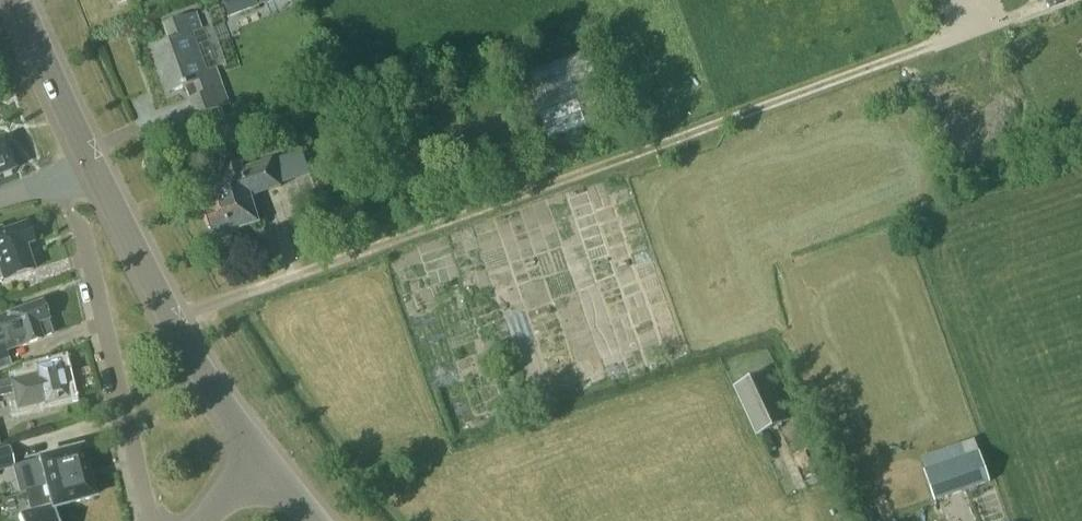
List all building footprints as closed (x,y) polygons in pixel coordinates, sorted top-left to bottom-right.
[(229,15),(257,5),(255,0),(223,0),(229,15)] [(197,116),(229,105),(216,69),(208,72),(194,33),(202,30),(196,13),(165,24),(171,41),(153,47),(169,93),(196,83),(200,95),(190,99),(197,116)] [(612,116),(588,49),(526,71),(550,138),(612,116)] [(0,143),(0,175),(14,170),(3,142),(0,143)] [(274,160),(280,180),(308,172),(301,152),(274,160)] [(251,195),(281,186),(278,177),(273,160),(243,169),(242,166),(214,175),(216,182),(199,187),(206,210),(208,214),(206,218),(208,226),(214,230),(214,232),(217,231),(220,240),(235,236),(233,231),(259,223),(251,195)] [(34,270),(25,247),(33,244),(25,224),(3,232),(0,231),(0,280),(2,279),(3,281),(34,270)] [(6,315),(5,313),(0,315),(0,368),(10,365),(6,353),(42,340),(43,338),(52,335),(47,320),(48,318),(42,303),(6,315)] [(68,399),(60,361),(37,367),(39,376),(13,382),(12,379),(0,381),(0,396),(13,393),(17,408),(46,401),(46,404),(68,399)] [(756,434),(788,419),(766,372),(734,386),(756,434)] [(9,443),(2,419),(0,419),(0,445),(9,443)] [(924,470),(934,501),(989,483),(975,440),(920,458),(924,470)] [(13,465),(8,446),(0,448),(0,468),(13,465)] [(57,504),(57,507),(92,498),(79,450),(19,466),(31,511),(57,504)] [(54,512),(57,507),(57,504),(31,511),(18,514),(20,520),(56,520),(54,512)] [(872,512),(860,516),(862,520),(875,520),(872,512)]
